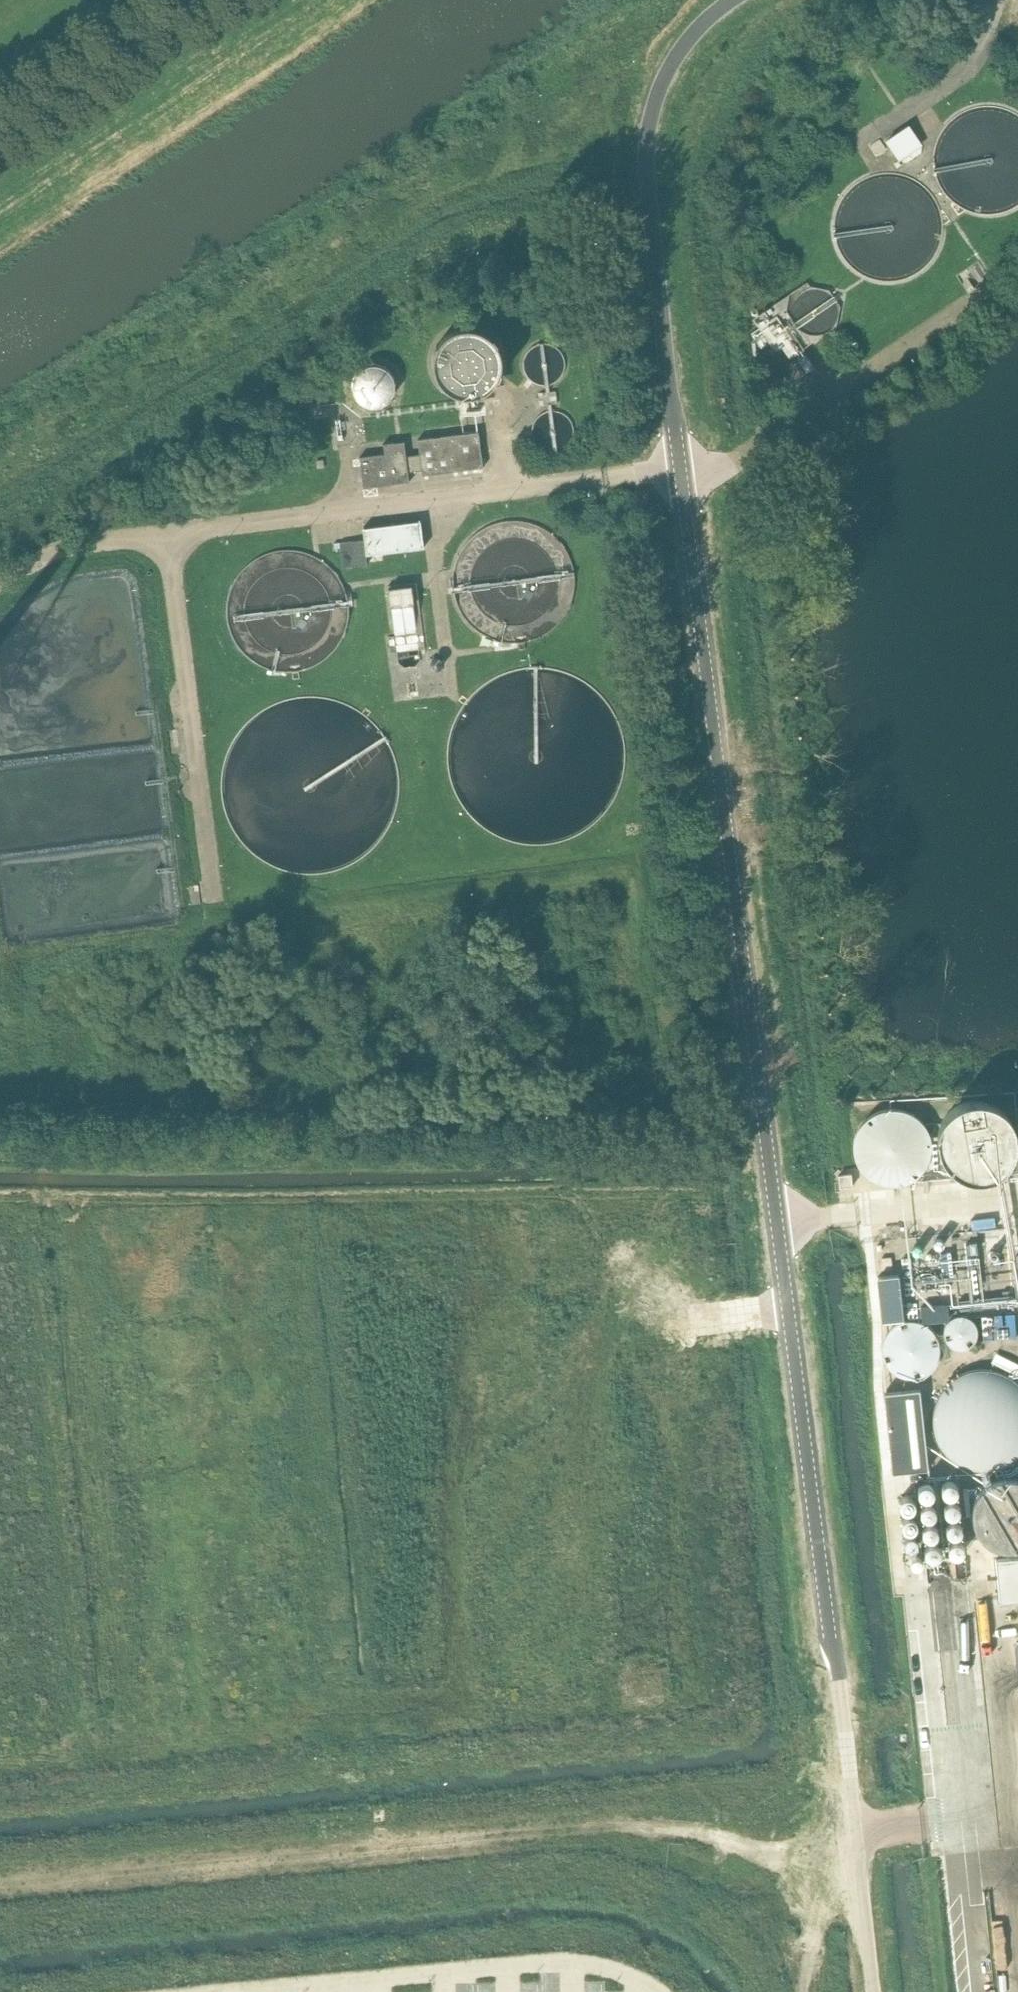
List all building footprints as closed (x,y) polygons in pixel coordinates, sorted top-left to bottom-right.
[(923,145),(911,126),(887,141),(899,160),(923,145)] [(445,333),(441,335),(432,347),(430,362),(431,370),(433,377),(437,383),(443,389),(452,394),(466,397),(475,395),(482,391),(489,385),(497,374),(498,361),(496,350),(489,338),(482,332),(475,328),(467,327),(460,327),(453,329),(449,331),(445,333)] [(563,360),(563,359),(561,351),(557,344),(551,339),(546,338),(542,337),(537,337),(533,338),(526,343),(521,349),(519,357),(519,362),(520,367),(524,374),(527,376),(531,379),(539,381),(546,380),(550,379),(555,376),(558,373),(561,368),(562,364),(563,360)] [(398,392),(398,391),(397,385),(396,382),(393,378),(387,374),(380,372),(373,373),(366,377),(362,382),(360,387),(359,391),(360,398),(362,401),(364,404),(370,409),(377,411),(384,410),(387,409),(391,406),(396,400),(398,392)] [(570,424),(570,423),(569,417),(565,409),(559,405),(555,403),(550,402),(543,403),(538,405),(535,407),(532,410),(529,415),(527,422),(528,426),(529,431),(533,437),(536,440),(540,443),(547,444),(555,444),(558,442),(562,439),(567,434),(569,429),(570,424)] [(422,475),(483,467),(478,431),(418,439),(420,454),(406,456),(404,441),(383,444),(385,454),(360,457),(364,488),(409,482),(408,467),(421,465),(422,475)] [(343,567),(365,565),(367,564),(366,555),(424,547),(421,521),(363,528),(364,539),(340,542),(343,567)] [(866,1129),(867,1182),(914,1181),(913,1141),(912,1128),(866,1129)] [(881,1309),(882,1321),(903,1319),(898,1275),(878,1277),(881,1309)] [(954,1320),(953,1306),(926,1308),(927,1321),(954,1320)] [(962,1352),(986,1338),(970,1312),(947,1326),(962,1352)] [(901,1326),(886,1366),(927,1381),(946,1331),(916,1320),(912,1330),(901,1326)] [(937,1380),(946,1450),(961,1448),(964,1473),(1017,1466),(1017,1369),(937,1380)] [(919,1389),(884,1393),(892,1473),(928,1469),(919,1389)] [(976,1495),(997,1557),(1017,1550),(1017,1480),(976,1495)]
